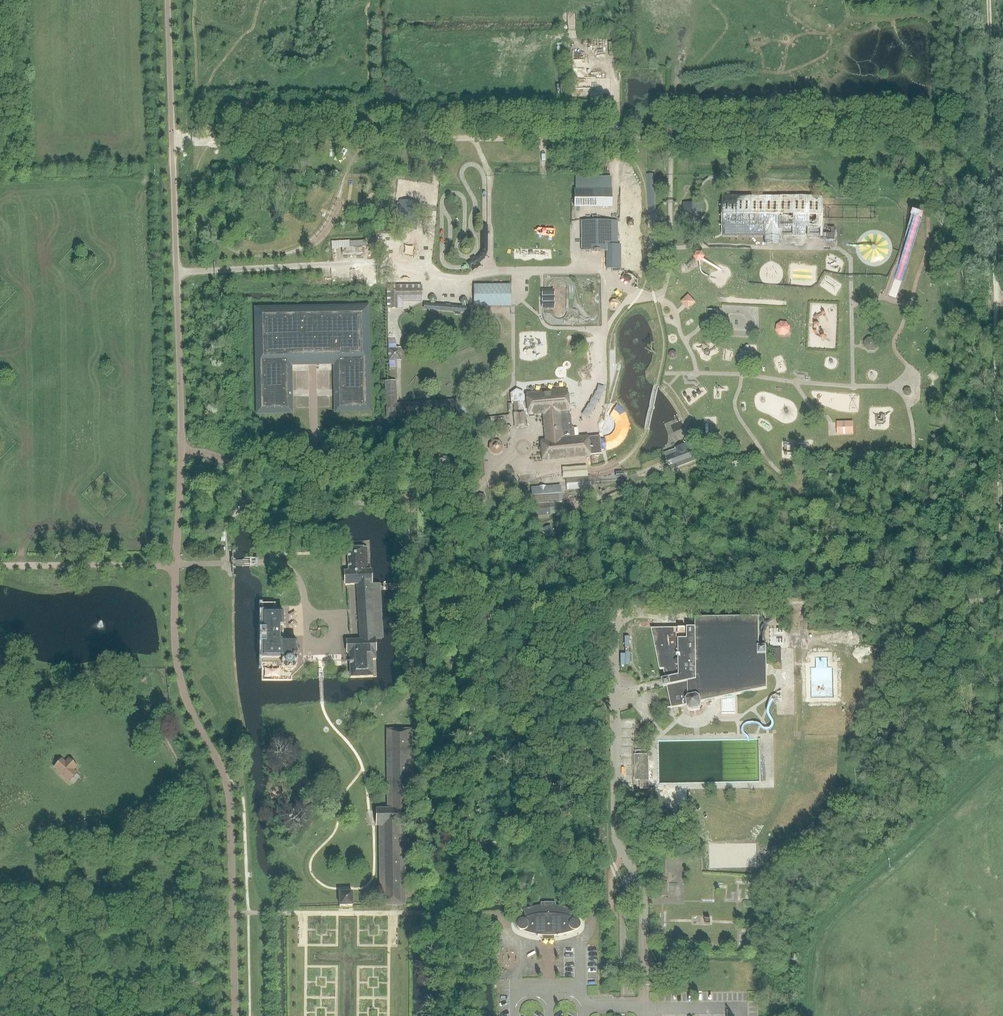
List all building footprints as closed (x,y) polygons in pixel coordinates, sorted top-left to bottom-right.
[(652,174),(646,174),(649,213),(650,213),(652,213),(654,213),(655,213),(652,174)] [(574,176),(574,191),(610,190),(610,176),(574,176)] [(623,187),(624,196),(640,195),(640,186),(623,187)] [(728,189),(727,235),(770,236),(770,242),(785,243),(785,235),(830,236),(831,199),(823,199),(823,195),(735,194),(735,189),(728,189)] [(610,190),(574,191),(575,210),(611,210),(610,190)] [(405,229),(416,231),(420,203),(399,200),(395,228),(405,229)] [(701,213),(701,203),(683,203),(683,212),(701,213)] [(581,251),(606,251),(618,251),(618,244),(618,221),(581,221),(581,238),(581,251)] [(336,247),(346,247),(346,252),(366,252),(366,245),(370,245),(369,239),(335,240),(336,247)] [(618,251),(606,251),(606,268),(621,268),(621,244),(618,244),(618,251)] [(705,252),(704,260),(713,261),(714,253),(705,252)] [(422,285),(386,285),(387,309),(403,309),(403,302),(422,302),(422,285)] [(510,297),(510,285),(474,285),(474,301),(474,307),(510,307),(510,302),(510,297)] [(553,309),(553,290),(550,290),(545,290),(544,290),(541,290),(541,309),(542,309),(545,309),(547,309),(550,309),(551,309),(553,309)] [(470,307),(424,303),(424,309),(470,312),(470,307)] [(370,413),(369,305),(253,307),(255,415),(293,415),(292,366),(333,366),(334,414),(370,413)] [(706,321),(714,322),(715,311),(707,310),(706,321)] [(794,334),(793,321),(780,321),(781,335),(794,334)] [(399,347),(388,348),(388,360),(400,360),(399,347)] [(388,381),(385,381),(387,418),(455,415),(454,399),(397,402),(396,391),(396,380),(388,381)] [(563,459),(580,457),(590,457),(590,456),(590,455),(600,454),(599,436),(593,437),(588,437),(588,436),(574,438),(573,428),(572,429),(572,424),(570,411),(568,412),(566,390),(525,393),(525,395),(522,396),(522,393),(515,389),(509,393),(510,402),(518,401),(519,412),(514,413),(515,428),(525,427),(524,415),(545,413),(546,427),(547,440),(540,441),(542,461),(563,459)] [(467,401),(455,402),(456,414),(468,413),(467,401)] [(606,437),(604,437),(605,450),(608,450),(612,449),(616,448),(619,445),(622,443),(624,439),(626,436),(628,432),(628,428),(628,424),(628,420),(626,416),(625,413),(622,410),(619,407),(616,405),(609,416),(611,417),(612,419),(613,420),(614,422),(615,423),(615,425),(615,427),(614,429),(614,430),(613,432),(612,433),(611,435),(609,436),(608,436),(606,437)] [(853,435),(853,422),(837,422),(837,431),(837,435),(839,435),(844,435),(853,435)] [(792,441),(794,446),(790,447),(792,454),(803,451),(800,439),(792,441)] [(499,440),(493,440),(489,444),(489,449),(493,454),(498,454),(502,451),(503,446),(502,443),(499,440)] [(666,470),(666,471),(695,460),(693,456),(692,456),(689,449),(687,450),(685,444),(676,448),(677,451),(665,455),(667,461),(668,463),(668,465),(669,465),(665,467),(665,468),(665,469),(666,470)] [(563,479),(566,478),(567,490),(592,488),(591,481),(591,476),(588,476),(587,465),(562,467),(563,479)] [(560,490),(560,486),(530,488),(531,503),(529,504),(530,519),(548,518),(548,516),(550,516),(549,514),(560,513),(560,507),(560,505),(559,503),(561,503),(561,500),(561,498),(560,494),(560,490)] [(345,585),(356,584),(371,583),(370,570),(368,570),(366,548),(363,548),(353,548),(347,548),(348,559),(348,571),(344,572),(345,585)] [(371,586),(371,583),(356,584),(356,587),(359,640),(346,641),(347,654),(349,654),(349,665),(350,677),(372,676),(371,660),(375,660),(371,589),(371,586)] [(265,605),(263,605),(263,612),(261,612),(261,659),(281,659),(281,666),(285,671),(292,671),(296,667),(296,642),(283,642),(279,642),(278,641),(278,627),(282,627),(282,611),(273,611),(274,605),(265,605)] [(759,647),(758,618),(695,618),(695,628),(651,629),(659,669),(663,669),(665,679),(661,680),(662,684),(663,687),(667,687),(671,708),(686,705),(687,709),(691,711),(699,709),(701,706),(701,702),(712,700),(737,695),(766,689),(766,675),(766,647),(763,647),(761,647),(759,647)] [(380,906),(397,906),(405,906),(404,827),(412,827),(411,729),(386,729),(387,809),(376,809),(376,827),(379,827),(380,906)] [(648,789),(648,756),(648,755),(634,755),(634,781),(639,781),(640,789),(648,789)] [(53,767),(69,782),(78,773),(75,770),(78,767),(69,758),(65,761),(62,758),(53,767)] [(657,896),(668,896),(668,883),(657,883),(657,896)] [(339,907),(352,906),(352,892),(345,892),(338,893),(339,907)] [(554,935),(554,936),(558,935),(565,934),(572,932),(577,930),(577,929),(578,929),(579,928),(579,927),(580,926),(580,925),(579,924),(579,923),(579,922),(578,921),(577,920),(576,920),(574,919),(571,918),(573,909),(569,908),(564,907),(559,906),(555,906),(555,903),(551,903),(548,903),(544,903),(540,903),(541,906),(536,906),(531,907),(526,908),(522,910),(525,918),(521,919),(519,920),(518,921),(517,921),(517,922),(516,923),(516,924),(516,925),(516,926),(516,927),(516,928),(517,929),(518,930),(519,930),(521,931),(529,934),(537,935),(542,936),(542,935),(554,935)]
